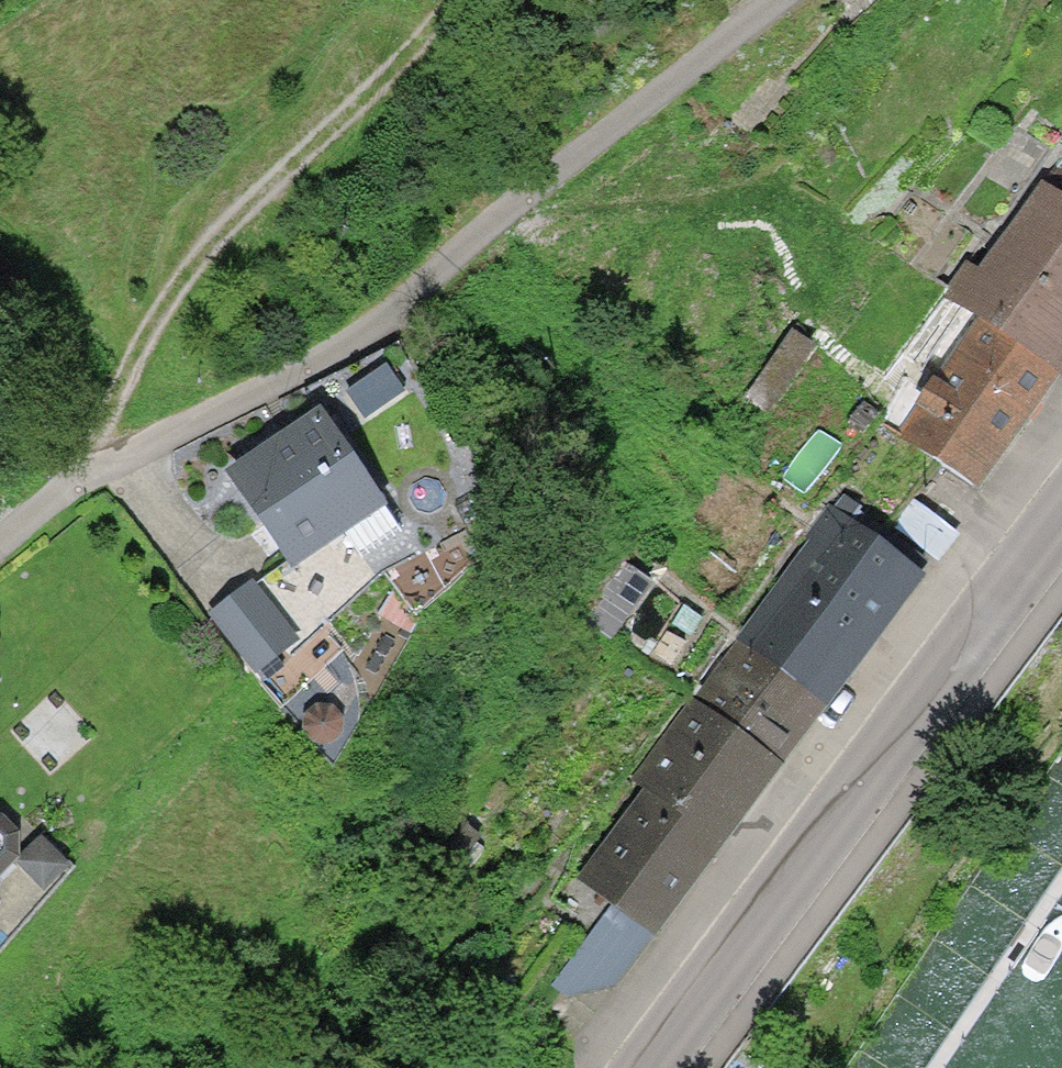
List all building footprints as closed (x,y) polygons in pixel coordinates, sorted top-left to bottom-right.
[(1050,182),(1061,191),(1061,143),(1053,136),(1030,167),(1050,182)] [(982,302),(1061,361),(1061,191),(1050,182),(990,264),(966,246),(945,275),(982,302)] [(1061,366),(1061,361),(982,302),(892,424),(975,484),(1061,366)] [(827,343),(800,326),(757,396),(783,413),(827,343)] [(387,367),(352,394),(371,418),(406,391),(387,367)] [(358,420),(266,487),(326,568),(418,500),(358,420)] [(809,528),(764,588),(863,663),(933,570),(822,487),(798,519),(809,528)] [(667,575),(639,554),(597,608),(624,629),(667,575)] [(269,574),(235,605),(296,673),(331,642),(269,574)] [(764,588),(732,630),(832,703),(863,663),(764,588)] [(732,630),(690,687),(790,760),(832,703),(732,630)] [(668,924),(790,760),(690,687),(631,766),(653,782),(637,805),(622,794),(576,857),(612,883),(658,917),(668,924)] [(484,826),(457,806),(426,846),(453,866),(484,826)] [(18,854),(21,840),(12,822),(1,812),(0,812),(0,872),(18,854)] [(88,851),(59,822),(33,848),(62,877),(88,851)] [(616,974),(658,917),(612,883),(548,968),(569,985),(616,974)]
